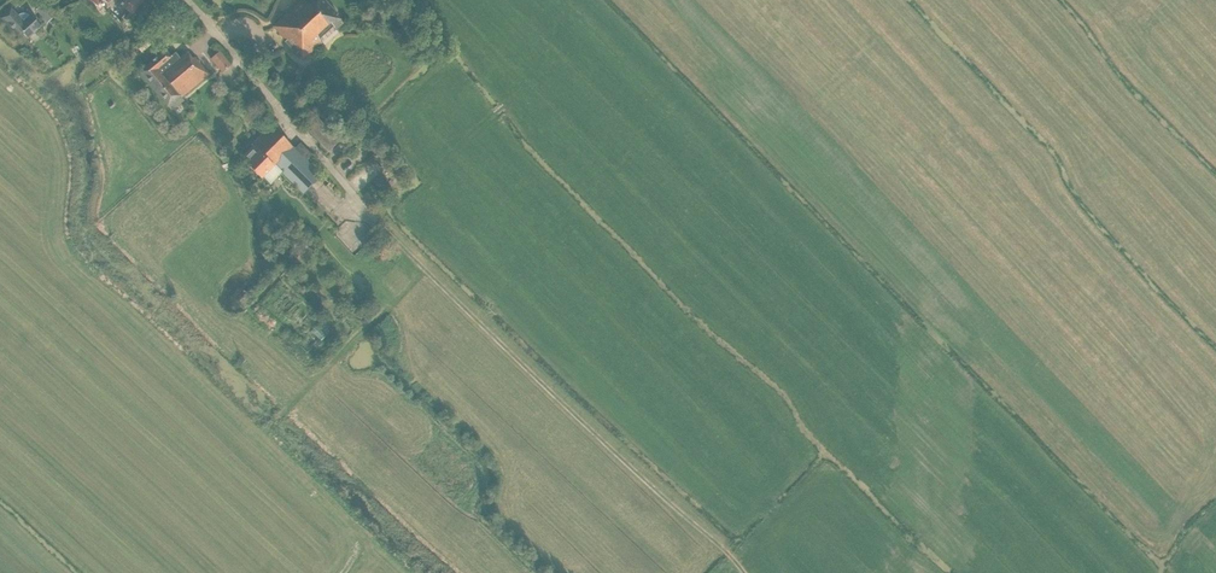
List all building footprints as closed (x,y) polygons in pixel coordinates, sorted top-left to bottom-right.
[(143,0),(118,0),(116,2),(117,2),(117,1),(133,15),(141,6),(139,4),(143,0)] [(141,5),(147,10),(156,0),(146,0),(141,5)] [(293,1),(297,5),(290,11),(289,11),(273,27),(296,54),(298,52),(304,59),(343,23),(336,16),(338,15),(324,0),(294,0),(293,1)] [(46,21),(54,15),(45,3),(36,9),(46,21)] [(17,16),(10,9),(1,18),(18,37),(23,33),(27,38),(40,26),(30,16),(28,15),(27,15),(25,14),(23,14),(22,14),(21,14),(19,15),(18,15),(17,16)] [(136,45),(142,52),(150,45),(144,38),(136,45)] [(171,58),(166,51),(139,72),(171,110),(183,101),(181,99),(210,76),(195,58),(193,60),(188,54),(180,60),(176,54),(171,58)] [(223,74),(232,66),(220,53),(211,60),(223,74)] [(253,147),(241,159),(259,176),(271,163),(273,166),(275,165),(303,193),(321,175),(306,160),(311,154),(300,143),(294,149),(271,125),(252,145),(253,147)]
